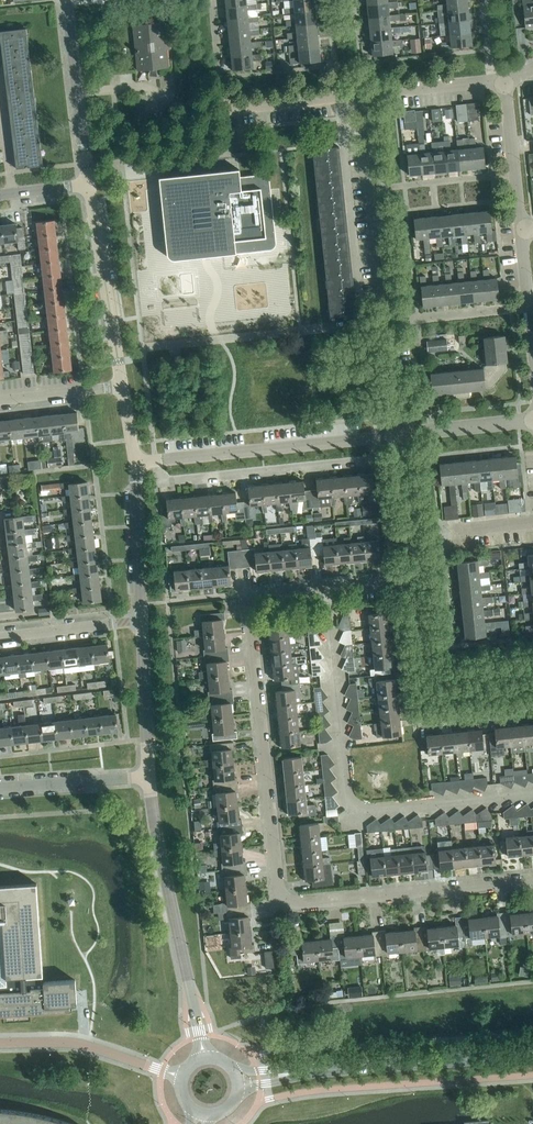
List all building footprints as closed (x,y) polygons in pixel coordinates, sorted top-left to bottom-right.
[(314,0),(294,0),(294,7),(284,8),(285,13),(295,12),(315,10),(314,0)] [(388,8),(398,7),(405,6),(405,0),(388,2),(388,3),(368,5),(369,17),(389,15),(388,8)] [(468,7),(467,0),(437,0),(437,1),(433,1),(433,9),(438,9),(438,10),(448,9),(468,7)] [(532,6),(531,1),(523,1),(526,28),(532,27),(532,6)] [(256,3),(247,4),(226,6),(228,19),(248,17),(247,10),(257,9),(256,3)] [(469,19),(468,7),(448,9),(438,10),(439,17),(439,23),(449,22),(469,19)] [(316,23),(315,10),(295,12),(296,19),(286,20),(286,26),(296,25),(316,23)] [(153,14),(154,22),(167,21),(166,13),(153,14)] [(390,20),(400,19),(399,14),(389,15),(369,17),(370,30),(390,28),(390,27),(390,20)] [(258,16),(248,17),(228,19),(229,32),(249,30),(249,29),(248,22),(258,21),(258,16)] [(450,34),(471,32),(469,19),(449,22),(439,23),(440,30),(440,35),(450,34)] [(167,49),(170,49),(168,30),(165,30),(164,21),(133,25),(138,70),(169,67),(167,49)] [(318,35),(316,23),(296,25),(297,32),(287,33),(287,34),(288,38),(297,38),(297,37),(318,35)] [(400,26),(390,27),(390,28),(370,30),(371,42),(392,40),(391,33),(401,32),(400,26)] [(43,165),(26,28),(0,31),(0,37),(16,168),(43,165)] [(259,28),(249,29),(249,30),(229,32),(230,44),(250,42),(250,35),(260,34),(259,28)] [(472,45),(471,32),(450,34),(451,41),(441,42),(442,48),(472,45)] [(319,48),(318,35),(297,37),(297,38),(298,44),(288,45),(289,51),(299,50),(319,48)] [(421,51),(419,38),(411,39),(412,52),(421,51)] [(402,45),(402,44),(402,39),(392,40),(371,42),(373,55),(393,53),(392,46),(402,45)] [(260,41),(250,42),(230,44),(231,57),(252,55),(252,54),(251,48),(261,47),(260,41)] [(320,61),(319,48),(299,50),(299,57),(290,58),(290,64),(320,61)] [(252,60),(262,59),(262,53),(252,54),(252,55),(231,57),(233,70),(253,68),(252,60)] [(477,104),(466,105),(467,120),(479,119),(477,104)] [(467,120),(466,105),(456,106),(458,121),(467,120)] [(432,110),(433,121),(441,120),(440,109),(432,110)] [(404,111),(405,121),(416,120),(415,110),(404,111)] [(433,152),(432,152),(425,153),(424,135),(424,134),(423,119),(417,120),(417,121),(416,121),(420,153),(422,173),(435,172),(433,152)] [(420,153),(416,121),(417,121),(417,120),(416,120),(405,121),(406,127),(406,129),(412,128),(414,144),(406,145),(409,175),(422,173),(420,153)] [(469,138),(470,148),(472,168),(485,167),(483,147),(476,147),(475,138),(469,138)] [(470,148),(463,149),(462,139),(456,139),(457,149),(458,149),(460,169),(472,168),(470,148)] [(458,149),(457,149),(451,150),(450,140),(449,140),(444,141),(445,151),(447,171),(460,169),(458,149)] [(445,151),(438,151),(437,141),(431,142),(432,152),(433,152),(435,172),(447,171),(445,151)] [(330,317),(357,314),(339,146),(312,149),(330,317)] [(262,174),(254,175),(240,176),(239,169),(159,178),(167,253),(168,255),(169,257),(170,258),(172,259),(174,260),(176,260),(212,256),(235,253),(269,250),(271,250),(273,249),(274,248),(275,246),(276,245),(276,243),(276,241),(270,181),(269,179),(268,177),(267,176),(265,175),(264,174),(262,174)] [(492,230),(490,211),(477,212),(479,232),(486,231),(487,241),(497,240),(496,230),(492,230)] [(479,232),(477,212),(465,213),(467,233),(474,233),(475,243),(480,242),(479,232)] [(467,233),(465,213),(452,215),(454,235),(461,234),(462,244),(468,243),(467,233)] [(454,235),(452,215),(439,216),(441,236),(442,236),(449,235),(450,245),(455,245),(454,235)] [(441,236),(439,216),(427,217),(429,237),(436,237),(437,247),(443,246),(442,236),(441,236)] [(429,237),(427,217),(414,219),(416,239),(424,238),(425,253),(430,253),(430,247),(429,237)] [(37,222),(38,236),(56,234),(54,220),(37,222)] [(18,241),(17,239),(16,228),(16,223),(2,225),(4,242),(5,248),(10,247),(9,242),(17,241),(18,241)] [(58,247),(56,234),(38,236),(40,249),(58,247)] [(59,261),(58,247),(40,249),(41,263),(59,261)] [(10,255),(0,256),(0,263),(10,262),(10,261),(10,255)] [(61,274),(59,261),(41,263),(43,276),(61,274)] [(23,273),(22,265),(11,266),(12,275),(23,273)] [(472,281),(471,281),(464,281),(463,266),(457,267),(459,282),(461,302),(474,301),(472,281)] [(490,279),(489,269),(483,269),(484,279),(486,300),(499,298),(497,278),(490,279)] [(484,279),(477,280),(476,270),(470,271),(471,281),(472,281),(474,301),(486,300),(484,279)] [(459,282),(452,283),(451,273),(450,273),(445,273),(446,283),(448,304),(461,302),(459,282)] [(62,288),(61,274),(43,276),(45,290),(62,288)] [(448,304),(446,283),(439,284),(438,274),(432,275),(433,285),(434,285),(436,305),(448,304)] [(434,285),(433,285),(427,285),(426,275),(420,276),(423,306),(436,305),(434,285)] [(64,301),(62,288),(45,290),(46,303),(64,301)] [(65,315),(64,301),(46,303),(48,317),(65,315)] [(67,328),(65,315),(48,317),(49,330),(67,328)] [(30,333),(29,326),(18,327),(19,334),(30,333)] [(69,342),(67,328),(49,330),(51,344),(69,342)] [(506,362),(507,362),(505,335),(483,337),(486,364),(484,368),(430,373),(433,395),(449,393),(450,399),(470,397),(469,390),(486,389),(486,387),(493,386),(507,369),(506,362)] [(31,346),(30,339),(19,340),(20,347),(31,346)] [(428,352),(448,349),(447,339),(427,341),(428,352)] [(70,355),(69,342),(51,344),(53,357),(70,355)] [(33,360),(32,352),(21,353),(22,361),(33,360)] [(72,369),(70,355),(53,357),(54,371),(72,369)] [(79,430),(77,412),(63,414),(65,432),(66,439),(72,438),(71,431),(79,430)] [(65,432),(63,414),(50,415),(52,434),(59,433),(60,440),(66,440),(65,432)] [(52,434),(50,415),(36,417),(38,435),(39,442),(52,440),(51,434),(52,434)] [(38,435),(36,417),(23,418),(25,437),(38,435)] [(25,437),(23,418),(9,420),(11,438),(25,437)] [(9,420),(0,421),(0,440),(11,438),(9,420)] [(516,456),(503,457),(505,477),(512,477),(513,487),(519,486),(516,456)] [(505,477),(503,457),(490,459),(492,479),(493,479),(499,478),(501,488),(506,487),(505,477)] [(492,479),(490,459),(478,460),(480,480),(487,479),(488,489),(494,489),(493,479),(492,479)] [(480,480),(478,460),(465,461),(467,481),(474,481),(475,491),(481,490),(480,480)] [(467,481),(465,461),(453,462),(455,483),(462,482),(463,492),(468,491),(467,481)] [(459,518),(456,493),(455,483),(453,462),(439,464),(442,484),(449,483),(451,505),(444,506),(445,519),(459,518)] [(374,492),(373,480),(372,473),(358,475),(360,494),(357,494),(359,502),(367,502),(366,493),(374,492)] [(360,494),(358,475),(344,476),(346,495),(344,495),(345,504),(351,503),(353,498),(353,494),(357,494),(360,494)] [(346,495),(344,476),(330,478),(332,497),(330,497),(331,505),(335,505),(335,496),(344,495),(346,495)] [(322,506),(331,505),(330,497),(332,497),(330,478),(316,479),(317,489),(311,490),(313,507),(322,506)] [(313,507),(311,490),(305,490),(304,480),(290,482),(291,501),(289,501),(291,509),(292,509),(293,513),(297,513),(299,500),(303,500),(304,508),(313,507)] [(61,488),(60,483),(60,482),(41,485),(42,491),(61,488)] [(70,482),(60,483),(61,488),(70,487),(71,495),(71,497),(89,495),(87,482),(70,484),(70,482)] [(291,501),(290,482),(276,483),(278,502),(275,502),(277,511),(281,510),(280,502),(289,501),(291,501)] [(278,502),(276,483),(262,485),(264,504),(261,504),(263,512),(267,512),(267,503),(275,502),(278,502)] [(264,504),(262,485),(248,486),(249,500),(243,501),(245,519),(252,518),(254,518),(252,505),(261,504),(264,504)] [(245,519),(243,501),(237,502),(236,492),(222,493),(224,512),(221,513),(223,521),(227,521),(226,512),(235,511),(236,520),(245,519)] [(224,512),(222,493),(208,495),(210,514),(207,514),(209,522),(213,522),(212,513),(221,513),(224,512)] [(90,508),(89,495),(71,497),(71,495),(62,496),(62,501),(71,500),(72,508),(73,510),(90,508)] [(210,514),(208,495),(194,496),(196,515),(194,515),(195,524),(197,524),(197,527),(204,525),(203,514),(207,514),(210,514)] [(196,515),(194,496),(181,498),(183,517),(180,517),(181,525),(186,525),(185,516),(194,515),(196,515)] [(175,517),(180,517),(183,517),(181,498),(166,499),(167,506),(161,507),(163,527),(172,526),(171,521),(176,521),(175,517)] [(522,511),(520,499),(520,498),(507,499),(509,512),(522,511)] [(496,514),(495,502),(484,502),(485,515),(496,514)] [(484,515),(483,503),(472,504),(473,517),(484,515)] [(364,508),(364,516),(377,514),(377,507),(364,508)] [(92,521),(90,508),(73,510),(72,508),(63,509),(64,514),(73,513),(74,521),(74,523),(92,521)] [(361,508),(353,508),(354,516),(362,515),(361,508)] [(50,519),(49,512),(42,513),(43,520),(50,519)] [(24,529),(24,522),(34,520),(33,515),(23,516),(5,518),(7,532),(24,529)] [(94,534),(92,521),(74,523),(74,521),(65,522),(66,527),(75,526),(76,534),(76,536),(94,534)] [(26,542),(25,535),(35,534),(35,528),(24,529),(7,532),(8,545),(26,543),(26,542)] [(325,564),(339,562),(337,544),(337,538),(323,540),(322,532),(315,533),(316,537),(317,555),(324,554),(325,564)] [(95,547),(94,534),(76,536),(76,534),(67,535),(67,540),(76,539),(77,547),(77,549),(95,547)] [(367,560),(365,541),(364,536),(357,536),(358,542),(351,542),(353,561),(367,560)] [(311,555),(317,555),(316,537),(309,538),(301,539),(301,548),(296,548),(298,567),(312,565),(311,555)] [(379,540),(365,541),(367,560),(381,558),(379,540)] [(28,556),(28,555),(27,548),(37,547),(36,541),(26,542),(26,543),(8,545),(10,558),(28,556)] [(213,542),(199,543),(199,548),(200,555),(210,554),(209,547),(213,547),(213,542)] [(353,561),(351,542),(337,544),(339,562),(353,561)] [(298,567),(296,548),(296,543),(288,544),(289,549),(283,550),(284,568),(298,567)] [(97,560),(95,547),(77,549),(77,547),(68,548),(69,553),(78,552),(79,560),(79,563),(97,560)] [(271,570),(269,551),(255,552),(254,548),(248,549),(249,566),(256,566),(257,571),(271,570)] [(249,566),(248,549),(241,550),(243,567),(249,566)] [(230,568),(236,568),(234,550),(228,551),(229,565),(215,567),(217,585),(231,584),(230,568)] [(243,567),(241,550),(237,550),(234,550),(236,568),(243,567)] [(284,568),(283,550),(269,551),(271,570),(284,568)] [(529,567),(532,567),(532,553),(528,554),(529,561),(519,563),(519,568),(529,567)] [(29,569),(29,568),(28,561),(38,560),(38,554),(28,555),(28,556),(10,558),(11,571),(29,569)] [(457,561),(459,574),(479,572),(478,565),(488,564),(487,558),(457,561)] [(98,573),(97,560),(79,563),(79,560),(70,561),(70,566),(79,565),(80,573),(81,576),(98,573)] [(31,581),(30,574),(40,573),(39,567),(29,568),(29,569),(11,571),(13,584),(31,582),(31,581)] [(217,585),(215,567),(201,568),(204,587),(217,585)] [(529,567),(530,574),(520,575),(520,576),(521,581),(531,580),(532,579),(532,567),(529,567)] [(204,587),(201,568),(188,570),(190,588),(204,587)] [(190,588),(188,570),(174,571),(174,575),(169,575),(169,583),(170,583),(170,591),(178,591),(178,589),(190,588)] [(489,571),(479,572),(459,574),(460,587),(480,585),(479,578),(489,577),(489,571)] [(100,587),(98,573),(81,576),(80,573),(71,574),(72,580),(81,578),(82,586),(82,589),(100,587)] [(531,580),(531,587),(522,588),(522,593),(532,592),(532,579),(531,580)] [(32,595),(31,587),(42,586),(41,580),(31,581),(31,582),(13,584),(15,597),(32,595)] [(490,583),(480,585),(460,587),(461,600),(482,597),(481,590),(491,589),(490,583)] [(102,600),(100,587),(82,589),(82,586),(73,588),(74,593),(83,592),(84,602),(102,600)] [(532,592),(532,599),(523,600),(523,606),(532,605),(532,592)] [(34,608),(33,600),(43,599),(42,593),(32,595),(15,597),(16,611),(34,608)] [(482,603),(492,602),(497,601),(496,596),(482,597),(461,600),(463,612),(483,610),(482,603)] [(50,614),(49,607),(38,608),(39,616),(50,614)] [(484,615),(493,614),(493,609),(483,610),(463,612),(464,625),(484,623),(484,622),(484,615)] [(369,613),(370,627),(389,625),(387,611),(369,613)] [(204,635),(224,633),(222,620),(225,619),(224,612),(200,614),(201,622),(203,621),(203,629),(194,630),(194,636),(204,635)] [(337,627),(344,630),(351,630),(349,615),(342,616),(337,627)] [(307,620),(308,634),(315,633),(321,629),(314,619),(307,620)] [(494,621),(484,622),(484,623),(464,625),(465,638),(486,636),(485,628),(495,627),(494,621)] [(269,624),(270,638),(289,636),(288,622),(269,624)] [(391,639),(389,625),(370,627),(372,641),(391,639)] [(352,643),(351,630),(344,630),(339,641),(346,644),(352,643)] [(225,647),(224,633),(204,635),(206,649),(204,650),(204,657),(229,654),(228,647),(225,647)] [(323,643),(315,633),(308,634),(310,648),(317,647),(323,643)] [(298,642),(290,643),(289,636),(270,638),(272,651),(291,650),(299,649),(298,642)] [(392,653),(391,639),(372,641),(374,655),(392,653)] [(184,650),(183,640),(176,640),(176,650),(184,650)] [(107,643),(92,645),(94,662),(94,667),(99,666),(99,662),(109,661),(107,643)] [(354,657),(352,643),(346,644),(340,655),(347,658),(354,657)] [(94,662),(92,645),(77,647),(79,664),(94,662)] [(79,664),(77,647),(62,649),(64,666),(79,664)] [(324,657),(317,647),(310,648),(311,662),(318,661),(324,657)] [(64,666),(62,649),(47,651),(49,668),(64,666)] [(292,663),(297,663),(305,662),(305,656),(291,657),(291,650),(272,651),(273,665),(292,663)] [(49,668),(47,651),(32,653),(34,670),(49,668)] [(34,670),(32,653),(17,654),(19,672),(20,677),(27,676),(26,671),(34,670)] [(394,667),(392,653),(374,655),(375,669),(394,667)] [(19,672),(17,654),(2,656),(4,673),(19,672)] [(229,661),(229,654),(204,657),(205,663),(207,663),(208,671),(199,672),(199,678),(208,677),(228,675),(227,661),(229,661)] [(355,671),(354,657),(347,658),(342,669),(348,671),(355,671)] [(325,670),(318,661),(311,662),(313,675),(320,675),(325,670)] [(299,683),(297,663),(292,663),(273,665),(275,679),(281,679),(282,684),(299,683)] [(230,689),(228,675),(208,677),(210,691),(208,691),(209,698),(233,696),(232,689),(230,689)] [(395,678),(394,679),(380,680),(379,676),(368,678),(369,682),(369,684),(371,686),(375,687),(377,687),(378,695),(397,692),(395,678)] [(344,695),(351,698),(358,697),(356,682),(349,683),(344,695)] [(282,684),(282,690),(276,691),(277,705),(296,704),(296,703),(301,703),(300,695),(301,695),(300,683),(299,683),(282,684)] [(314,687),(315,702),(322,701),(328,696),(321,687),(314,687)] [(398,706),(397,692),(378,695),(380,708),(398,706)] [(234,703),(233,696),(209,698),(209,705),(211,705),(213,719),(233,717),(231,703),(234,703)] [(359,711),(358,697),(351,698),(346,708),(353,711),(359,711)] [(329,710),(322,701),(315,702),(317,715),(324,715),(329,710)] [(297,717),(296,704),(277,705),(279,719),(297,717)] [(400,720),(398,706),(380,708),(381,722),(400,720)] [(361,724),(359,711),(353,711),(347,722),(354,725),(361,724)] [(26,725),(25,714),(18,714),(19,725),(11,726),(13,744),(28,742),(26,725)] [(116,714),(101,716),(103,733),(118,731),(116,714)] [(331,724),(324,715),(317,715),(318,729),(325,729),(331,724)] [(103,733),(101,716),(86,717),(88,734),(103,733)] [(88,734),(86,717),(71,719),(73,736),(88,734)] [(234,731),(233,717),(213,719),(214,733),(212,733),(213,740),(237,738),(237,731),(234,731)] [(299,731),(297,717),(279,719),(280,733),(299,731)] [(73,736),(71,719),(56,721),(58,738),(73,736)] [(402,734),(400,720),(381,722),(374,723),(375,730),(376,730),(377,737),(402,734)] [(58,738),(56,721),(41,723),(43,740),(58,738)] [(43,740),(41,723),(26,725),(28,742),(43,740)] [(362,738),(361,724),(354,725),(349,736),(355,739),(362,738)] [(523,725),(524,744),(532,743),(532,724),(523,725)] [(524,744),(523,725),(509,726),(511,745),(524,744)] [(11,726),(0,728),(0,745),(13,744),(11,726)] [(511,745),(509,726),(495,728),(495,732),(489,733),(491,756),(505,755),(504,746),(511,745)] [(332,738),(325,729),(318,729),(320,743),(326,742),(332,738)] [(482,729),(468,731),(470,749),(484,748),(482,729)] [(300,745),(299,731),(280,733),(282,747),(300,745)] [(470,749),(468,731),(454,732),(456,751),(470,749)] [(456,751),(454,732),(440,734),(442,752),(456,751)] [(442,752),(440,734),(426,735),(428,754),(442,752)] [(212,751),(213,759),(206,759),(207,766),(213,765),(233,763),(232,749),(234,749),(233,742),(209,744),(210,751),(212,751)] [(321,755),(322,769),(329,768),(335,764),(328,754),(321,755)] [(283,759),(284,773),(303,771),(302,756),(283,759)] [(234,777),(233,763),(213,765),(215,779),(213,779),(213,786),(238,784),(237,777),(234,777)] [(336,778),(329,768),(322,769),(323,778),(324,783),(331,782),(336,778)] [(305,784),(303,771),(284,773),(286,786),(305,784)] [(528,780),(527,773),(513,774),(514,781),(525,786),(528,780)] [(514,781),(513,774),(506,775),(499,776),(500,783),(511,788),(514,781)] [(487,777),(473,779),(474,785),(484,790),(487,784),(487,777)] [(474,785),(473,779),(459,780),(460,787),(471,792),(474,785)] [(460,787),(459,780),(450,781),(445,781),(446,788),(457,793),(460,787)] [(446,788),(445,781),(431,783),(432,789),(443,795),(446,788)] [(338,792),(331,782),(324,783),(325,796),(332,796),(338,792)] [(238,791),(238,784),(213,786),(214,793),(216,793),(218,807),(237,805),(236,791),(238,791)] [(306,798),(305,784),(286,786),(287,800),(306,798)] [(339,805),(332,796),(325,796),(327,810),(333,809),(339,805)] [(315,804),(307,805),(306,798),(287,800),(289,814),(299,813),(299,816),(316,814),(315,804)] [(532,815),(531,809),(527,803),(517,810),(518,817),(532,815)] [(518,817),(517,810),(513,804),(503,811),(504,818),(518,817)] [(239,819),(237,805),(218,807),(219,821),(217,821),(218,828),(242,826),(241,819),(239,819)] [(486,807),(477,814),(477,821),(491,820),(491,813),(486,807)] [(477,821),(477,814),(473,808),(463,816),(464,822),(465,822),(469,822),(477,821)] [(464,822),(463,816),(459,810),(449,817),(450,824),(464,822)] [(450,824),(449,817),(445,811),(435,818),(436,825),(450,824)] [(325,822),(339,821),(338,814),(324,815),(325,822)] [(418,814),(409,821),(409,828),(423,826),(422,820),(418,814)] [(409,828),(409,821),(404,815),(395,822),(395,829),(409,828)] [(395,829),(395,822),(391,817),(381,824),(381,831),(395,829)] [(381,831),(381,824),(377,818),(367,825),(367,832),(381,831)] [(300,824),(301,839),(320,837),(318,822),(300,824)] [(243,832),(242,826),(218,828),(218,835),(220,835),(221,842),(213,843),(214,850),(242,847),(240,833),(243,832)] [(527,830),(527,835),(520,836),(522,854),(532,853),(532,829),(527,830)] [(522,854),(520,836),(506,837),(508,856),(522,854)] [(321,850),(320,837),(301,839),(303,852),(321,850)] [(440,868),(455,867),(452,848),(452,840),(437,841),(438,850),(440,868)] [(494,844),(480,845),(482,864),(496,863),(494,844)] [(426,855),(426,851),(425,847),(423,845),(411,846),(414,871),(428,870),(428,869),(426,855)] [(482,864),(480,845),(466,847),(468,865),(482,864)] [(414,871),(411,846),(397,848),(400,873),(414,871)] [(243,861),(242,847),(214,850),(215,857),(223,856),(223,863),(221,863),(222,870),(246,867),(246,860),(243,861)] [(468,865),(466,847),(452,848),(455,867),(468,865)] [(400,873),(397,848),(390,849),(391,855),(384,855),(386,874),(400,873)] [(386,874),(384,855),(382,856),(382,849),(377,850),(378,856),(370,857),(372,875),(386,874)] [(330,857),(322,858),(321,850),(303,852),(304,866),(323,864),(330,863),(330,857)] [(365,873),(364,860),(359,860),(357,860),(359,874),(365,873)] [(332,883),(330,863),(323,864),(304,866),(305,880),(313,879),(314,885),(313,885),(313,886),(333,884),(333,883),(332,883)] [(247,874),(246,867),(222,870),(223,877),(224,877),(226,890),(246,888),(244,874),(247,874)] [(75,979),(42,982),(41,975),(43,975),(37,883),(0,885),(0,1015),(72,1010),(71,1009),(70,1010),(69,1004),(77,1004),(76,999),(76,995),(76,991),(75,979)] [(226,912),(251,909),(250,902),(247,902),(246,888),(226,890),(227,903),(213,904),(214,913),(226,912)] [(251,916),(251,909),(226,912),(227,918),(229,918),(230,932),(250,930),(249,916),(251,916)] [(527,932),(525,912),(511,914),(511,911),(504,912),(507,936),(514,935),(514,933),(527,932)] [(507,936),(504,912),(497,912),(497,915),(483,916),(485,936),(500,935),(500,937),(507,936)] [(485,936),(483,916),(469,918),(469,915),(462,916),(465,946),(472,946),(472,940),(472,938),(485,936)] [(465,946),(462,916),(455,917),(456,925),(443,926),(445,946),(458,945),(458,947),(465,946)] [(445,946),(443,926),(428,928),(428,925),(421,926),(423,950),(431,949),(431,948),(445,946)] [(423,950),(421,926),(414,927),(414,929),(400,931),(402,950),(417,949),(417,951),(423,950)] [(252,944),(250,930),(230,932),(232,946),(230,946),(230,954),(231,953),(231,959),(241,957),(241,952),(255,951),(254,944),(252,944)] [(382,955),(379,930),(372,931),(372,934),(358,935),(361,955),(375,953),(375,955),(382,955)] [(402,950),(400,931),(386,932),(386,930),(379,930),(382,955),(389,954),(389,952),(402,950)] [(361,955),(358,935),(344,936),(344,934),(337,935),(340,959),(347,958),(347,956),(361,955)] [(340,959),(337,935),(330,935),(331,938),(317,939),(319,959),(333,958),(333,960),(340,959)] [(319,959),(317,939),(303,941),(302,938),(295,939),(297,955),(298,963),(305,963),(305,961),(319,959)] [(295,939),(288,940),(289,956),(297,955),(295,939)] [(264,951),(265,967),(274,966),(273,950),(264,951)] [(528,978),(529,969),(521,967),(519,976),(528,978)] [(448,976),(449,986),(459,985),(458,975),(448,976)] [(475,984),(488,983),(488,976),(475,977),(475,984)] [(363,995),(362,986),(348,988),(349,996),(363,995)] [(69,1123),(60,1120),(52,1118),(43,1115),(35,1114),(26,1112),(17,1111),(9,1110),(0,1109),(0,1123),(72,1123),(69,1123)]
